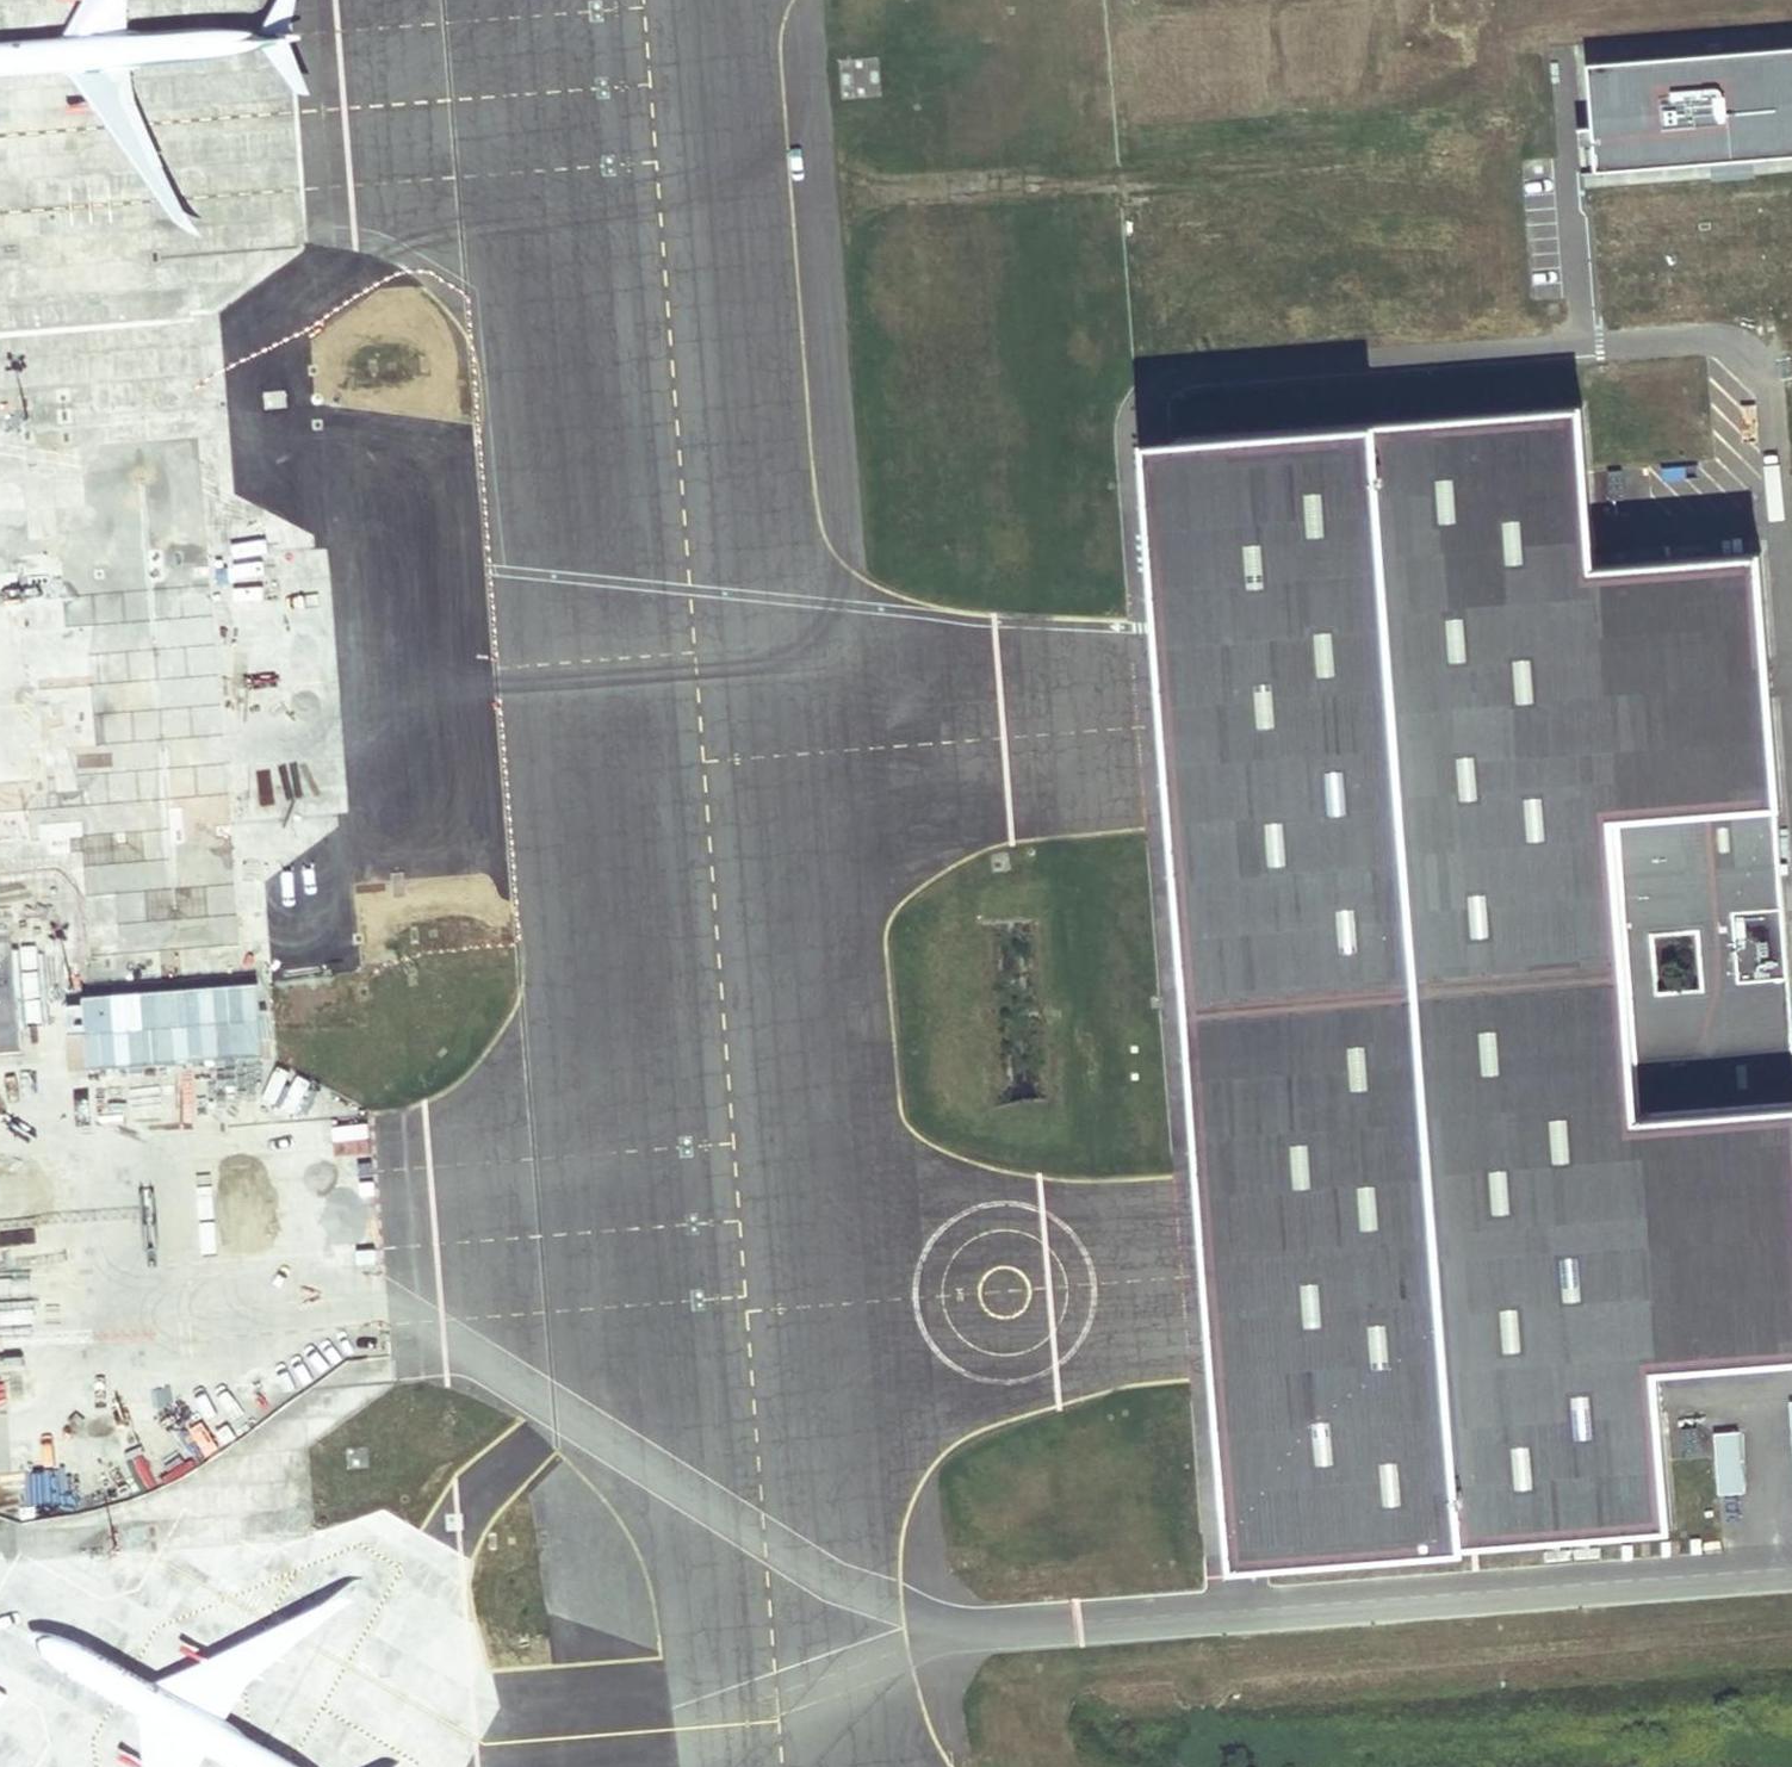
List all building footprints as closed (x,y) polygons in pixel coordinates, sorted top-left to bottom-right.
[(1151,436),(1165,627),(1191,998),(1616,972),(1598,815),(1791,811),(1791,746),(1760,544),(1599,560),(1587,401),(1151,436)] [(0,498),(0,792),(35,789),(10,497),(0,498)] [(1239,1533),(1674,1508),(1653,1355),(1791,1346),(1791,1101),(1639,1109),(1616,972),(1191,998),(1239,1533)]
